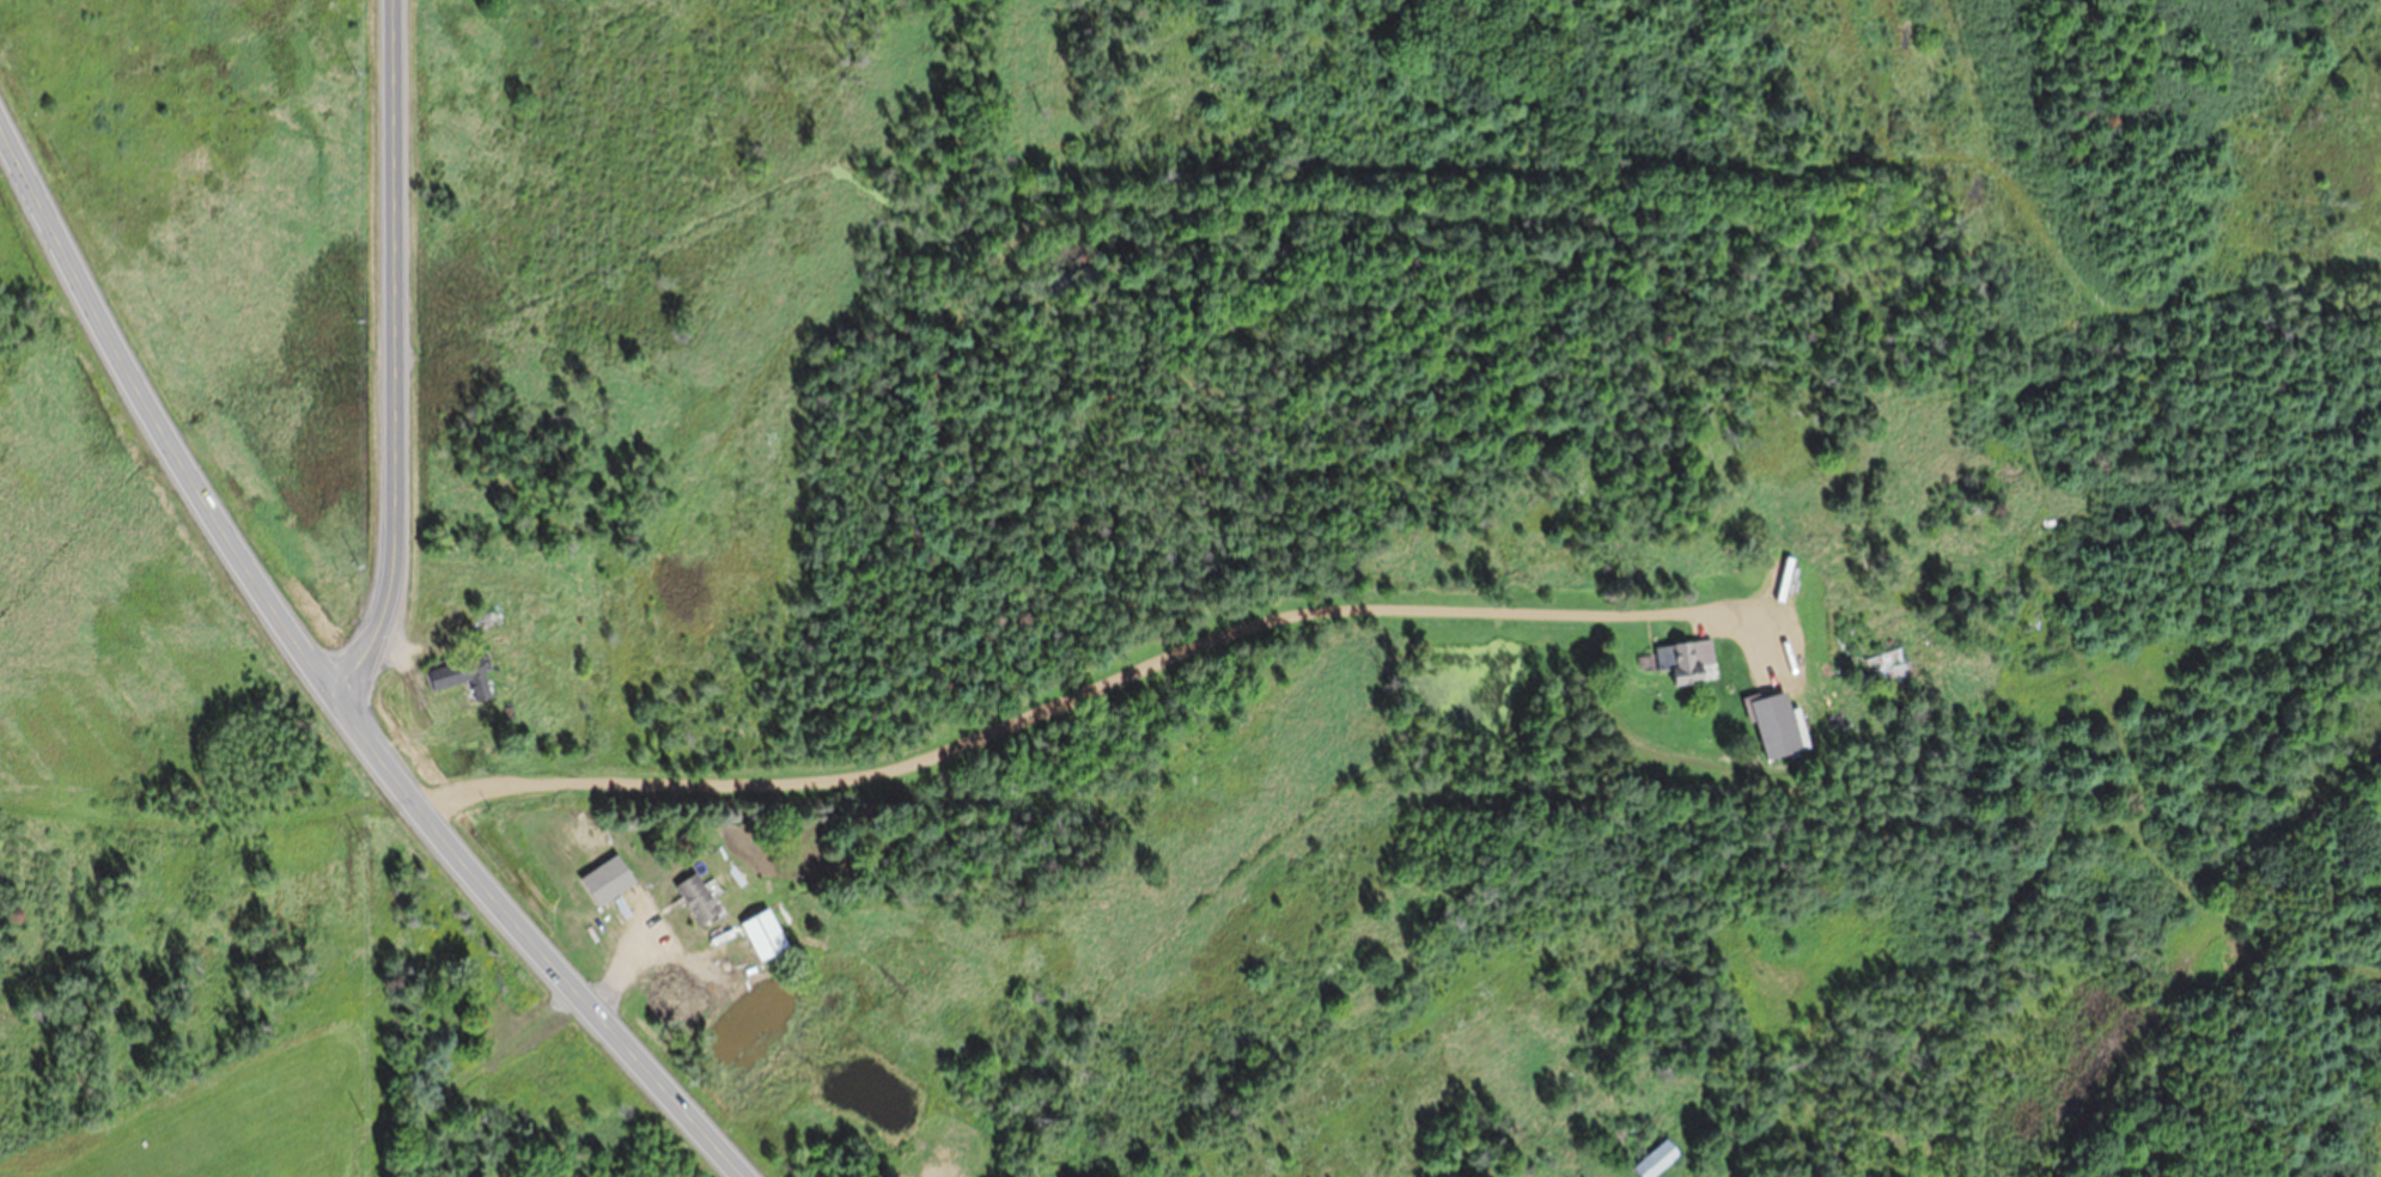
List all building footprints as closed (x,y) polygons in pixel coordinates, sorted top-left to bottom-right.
[(503,626),(501,612),(479,615),(481,629),(503,626)] [(1651,645),(1653,667),(1664,666),(1666,686),(1697,682),(1695,665),(1711,663),(1708,639),(1651,645)] [(1844,657),(1849,681),(1903,670),(1898,645),(1844,657)] [(420,669),(426,691),(464,680),(470,700),(485,696),(473,653),(420,669)] [(692,922),(714,910),(692,870),(670,882),(692,922)] [(785,945),(763,905),(734,921),(756,961),(785,945)] [(1675,1153),(1661,1137),(1627,1166),(1636,1176),(1646,1176),(1675,1153)] [(1829,1138),(1830,1157),(1838,1157),(1837,1138),(1829,1138)]
